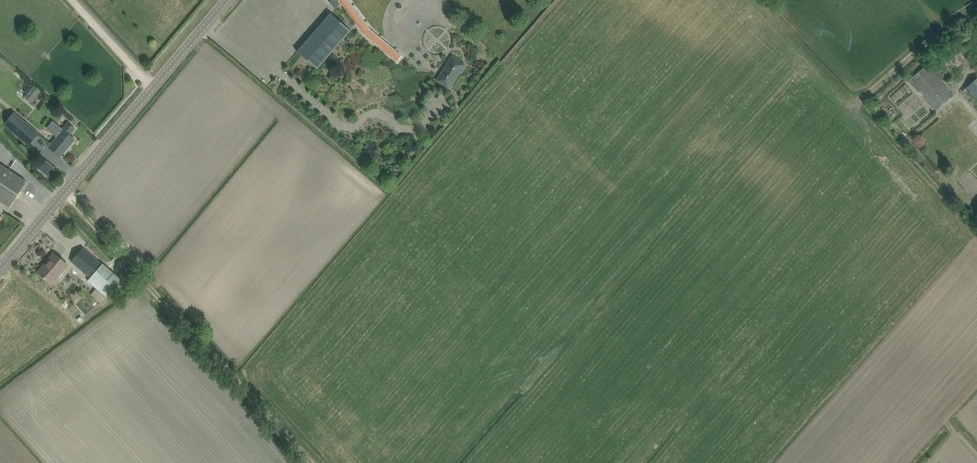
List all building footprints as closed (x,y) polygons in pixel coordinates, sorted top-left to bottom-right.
[(335,8),(340,4),(337,0),(331,0),(329,2),(335,8)] [(401,55),(370,28),(348,0),(338,0),(364,34),(396,61),(401,55)] [(297,51),(304,58),(317,69),(350,30),(330,13),(297,51)] [(459,71),(463,65),(452,57),(447,63),(453,67),(442,83),(449,88),(460,72),(459,71)] [(927,65),(908,81),(934,111),(953,95),(927,65)] [(967,87),(976,99),(976,78),(967,87)] [(32,102),(41,91),(34,85),(25,96),(32,102)] [(14,112),(3,125),(28,146),(39,133),(14,112)] [(53,122),(47,129),(57,137),(49,147),(53,150),(60,157),(75,140),(70,135),(74,130),(68,124),(63,130),(53,122)] [(1,202),(10,207),(27,182),(18,177),(0,164),(0,201),(1,202)] [(102,263),(102,264),(82,247),(71,261),(90,278),(88,281),(107,297),(122,280),(102,263)] [(50,261),(39,273),(44,277),(43,278),(45,279),(51,285),(68,265),(54,253),(48,260),(50,261)]
